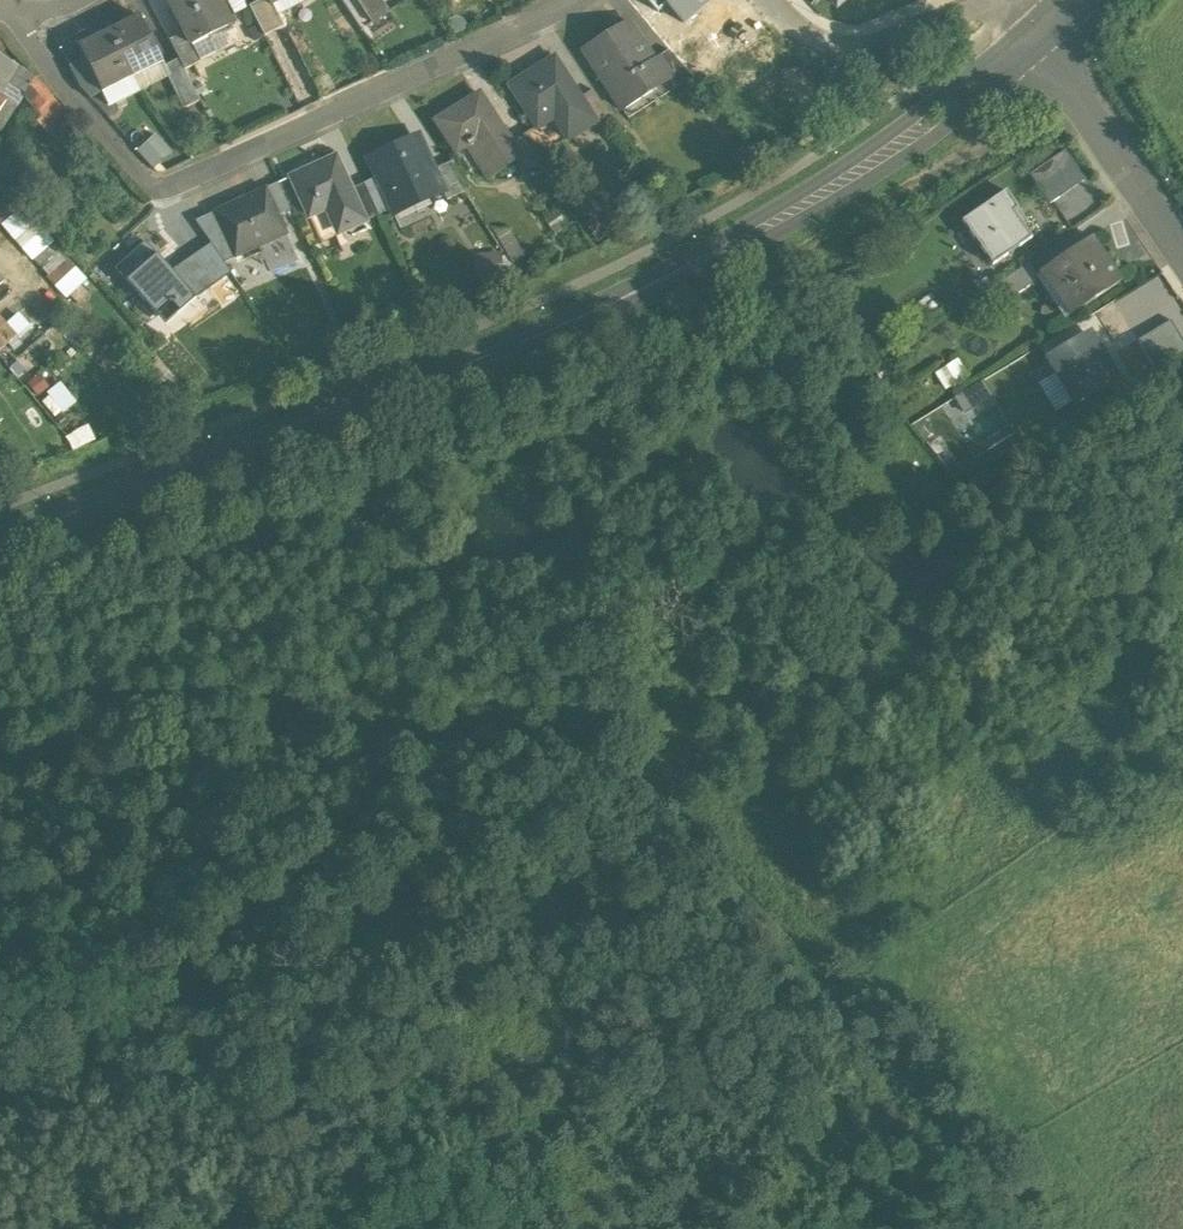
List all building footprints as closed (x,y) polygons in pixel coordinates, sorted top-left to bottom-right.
[(167,2),(183,33),(190,47),(191,46),(209,37),(208,36),(229,25),(229,26),(230,26),(217,0),(171,0),(167,2)] [(267,1),(266,0),(260,0),(248,6),(263,37),(283,28),(269,0),(267,1)] [(343,6),(359,32),(388,14),(379,0),(356,0),(353,0),(343,6)] [(666,0),(647,0),(656,11),(667,1),(666,0)] [(667,1),(680,16),(699,0),(666,0),(667,1)] [(162,62),(139,16),(109,31),(132,77),(162,62)] [(627,24),(584,52),(623,113),(669,83),(671,82),(657,59),(652,62),(627,24)] [(109,31),(78,46),(101,93),(132,77),(109,31)] [(190,47),(183,33),(168,40),(178,59),(181,67),(183,70),(199,63),(191,46),(190,47)] [(670,52),(657,59),(671,82),(669,83),(674,91),(692,79),(670,52)] [(0,57),(0,88),(4,82),(15,66),(0,57)] [(178,59),(163,67),(167,75),(181,67),(178,59)] [(553,60),(509,88),(537,132),(554,121),(567,142),(594,125),(580,100),(553,60)] [(34,79),(15,66),(4,82),(24,95),(25,93),(34,79)] [(181,67),(167,75),(184,110),(199,102),(183,70),(181,67)] [(60,109),(34,79),(25,93),(45,123),(60,109)] [(607,116),(591,92),(580,100),(594,125),(607,116)] [(495,126),(477,98),(436,124),(455,155),(466,148),(485,178),(518,157),(519,159),(520,158),(512,145),(498,124),(495,126)] [(0,113),(0,131),(15,108),(7,103),(0,113)] [(155,167),(174,151),(158,132),(139,148),(155,167)] [(524,137),(512,145),(520,158),(519,159),(527,172),(540,163),(524,137)] [(414,142),(369,161),(393,217),(443,195),(433,172),(428,174),(414,142)] [(1031,176),(1051,204),(1086,180),(1066,152),(1031,176)] [(335,158),(289,179),(307,218),(330,208),(342,234),(364,223),(350,191),(335,158)] [(433,172),(443,195),(447,204),(464,196),(446,166),(433,172)] [(362,185),(350,191),(364,223),(376,218),(362,185)] [(266,191),(216,214),(237,259),(264,247),(273,267),(295,256),(281,224),(266,191)] [(63,299),(83,284),(15,193),(0,204),(0,215),(63,299)] [(1006,193),(962,223),(993,267),(1032,240),(1013,214),(1018,211),(1006,193)] [(510,228),(497,235),(512,262),(525,255),(510,228)] [(1088,239),(1044,269),(1074,313),(1118,283),(1088,239)] [(167,327),(195,301),(170,273),(144,245),(115,271),(167,327)] [(210,247),(170,273),(195,301),(232,275),(210,247)] [(486,280),(513,267),(504,249),(478,262),(486,280)] [(1024,265),(1001,281),(1012,297),(1035,281),(1024,265)] [(16,337),(0,319),(0,351),(16,337)] [(1153,361),(1182,347),(1182,336),(1176,320),(1142,335),(1153,361)] [(1089,336),(1046,361),(1072,404),(1083,397),(1074,382),(1105,364),(1089,336)] [(962,359),(938,369),(945,386),(969,376),(962,359)] [(1105,364),(1074,382),(1083,397),(1072,404),(1073,406),(1115,380),(1105,364)] [(964,408),(993,399),(988,382),(959,391),(964,408)]
